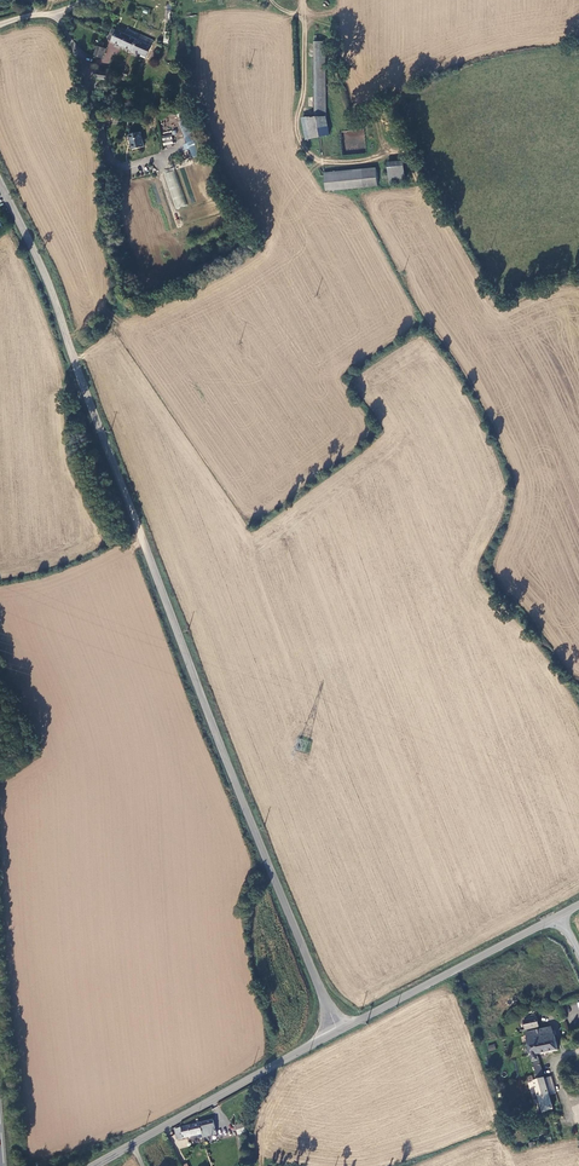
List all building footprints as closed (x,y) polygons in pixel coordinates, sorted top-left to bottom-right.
[(125,37),(121,47),(134,52),(140,37),(141,35),(130,30),(127,29),(124,35),(125,37)] [(112,43),(116,31),(112,30),(107,41),(112,43)] [(116,31),(112,43),(121,47),(125,37),(124,35),(116,31)] [(155,41),(141,35),(140,37),(134,52),(148,58),(155,41)] [(315,108),(315,117),(325,117),(325,42),(315,42),(315,58),(315,108)] [(103,58),(106,49),(103,47),(98,46),(95,55),(103,58)] [(98,71),(97,78),(107,80),(108,73),(98,71)] [(189,107),(178,109),(179,116),(191,113),(189,107)] [(325,117),(315,117),(301,119),(305,139),(327,135),(325,117)] [(183,129),(194,125),(192,119),(181,123),(183,129)] [(193,157),(204,153),(194,125),(183,129),(193,157)] [(140,131),(130,133),(133,144),(131,144),(132,150),(144,147),(140,131)] [(162,136),(163,145),(173,144),(171,134),(162,136)] [(387,162),(389,184),(404,183),(402,161),(387,162)] [(324,171),(325,189),(377,186),(376,168),(324,171)] [(164,174),(174,209),(186,205),(175,170),(164,174)] [(524,1021),(526,1030),(539,1027),(537,1018),(524,1021)] [(559,1049),(556,1038),(551,1027),(526,1034),(534,1062),(539,1080),(534,1082),(544,1112),(555,1108),(537,1055),(559,1049)] [(214,1120),(200,1123),(202,1134),(203,1138),(217,1135),(214,1120)] [(202,1134),(200,1123),(175,1129),(177,1140),(202,1134)]
